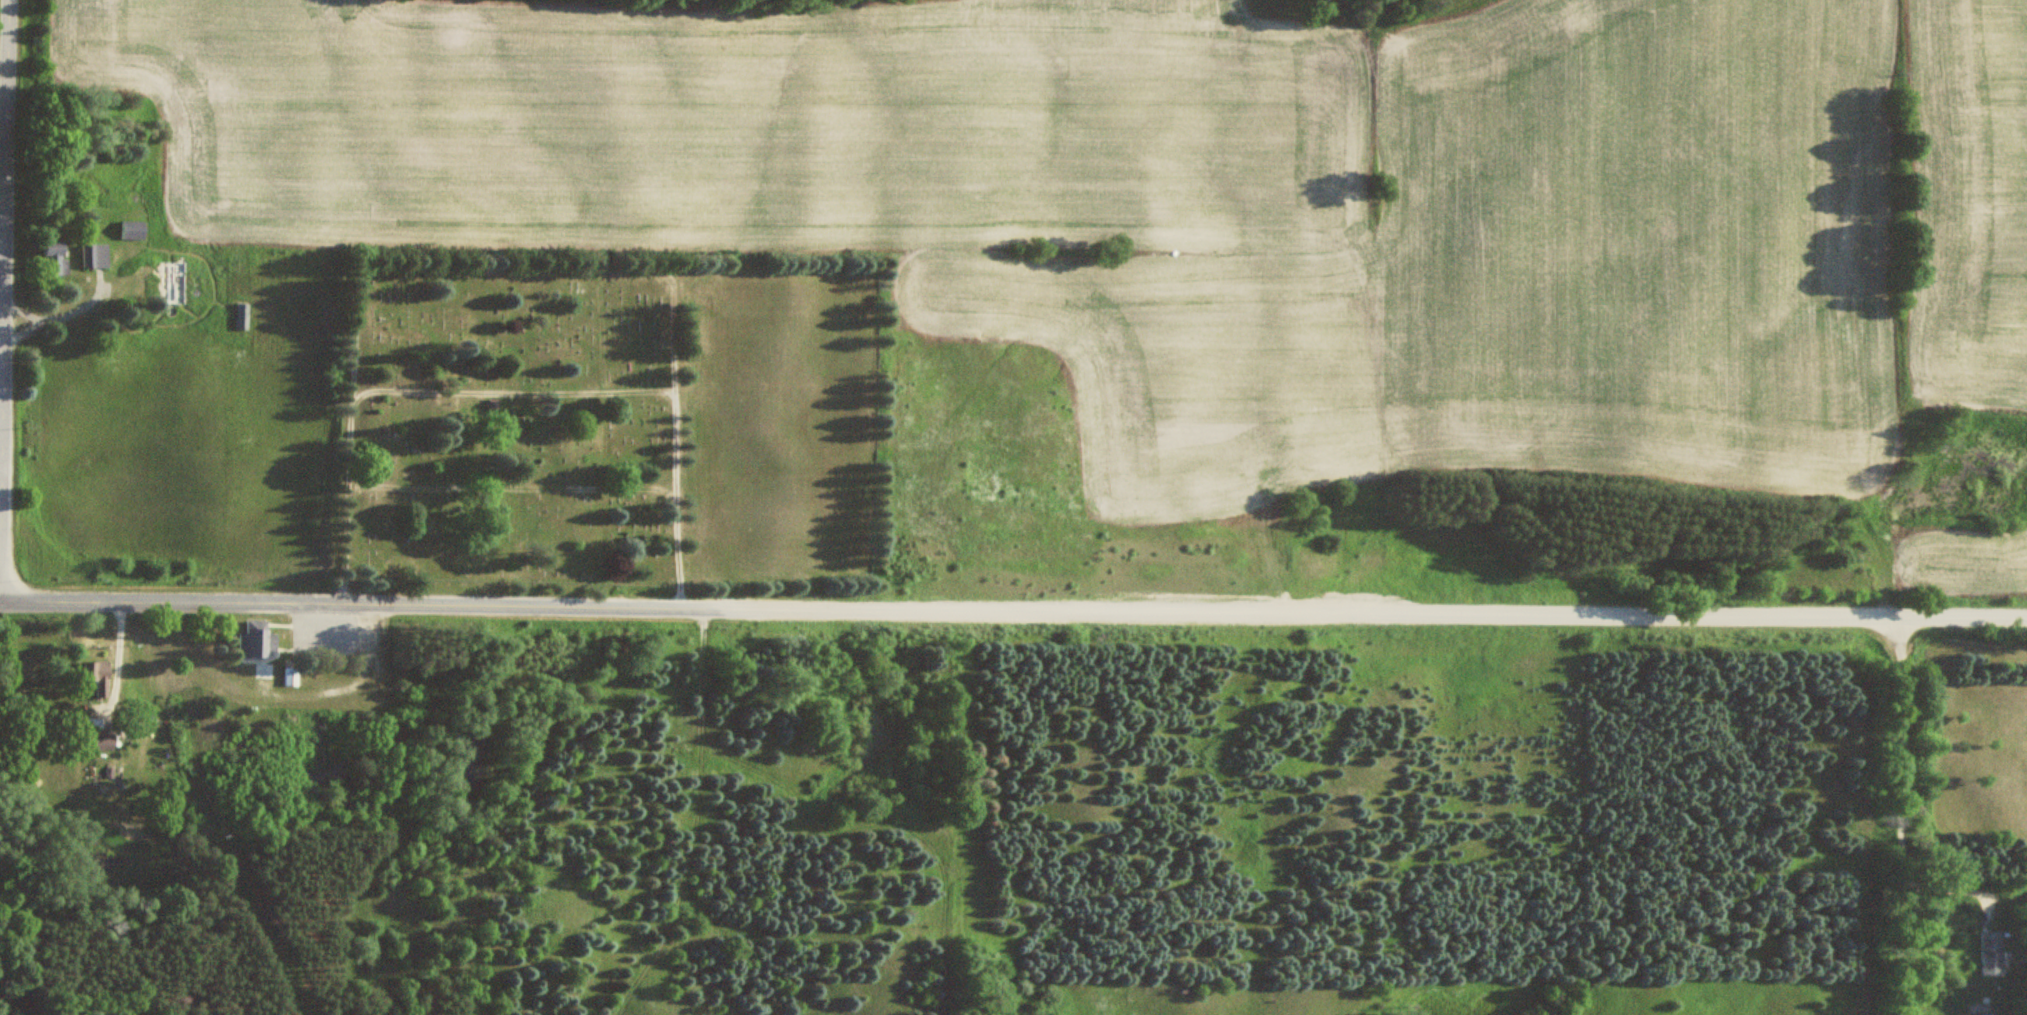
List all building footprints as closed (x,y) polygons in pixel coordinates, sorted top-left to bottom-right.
[(122,238),(148,238),(148,221),(122,221),(122,238)] [(69,273),(69,241),(47,241),(47,273),(69,273)] [(111,244),(83,244),(83,267),(111,267),(111,244)] [(194,260),(166,260),(166,302),(194,302),(194,260)] [(248,328),(248,302),(237,302),(237,328),(248,328)] [(488,409),(489,399),(500,400),(499,410),(488,409)] [(251,619),(270,619),(270,632),(279,633),(279,650),(270,649),(270,655),(257,655),(257,657),(250,657),(251,654),(242,654),(243,631),(251,631),(251,619)] [(113,660),(97,660),(97,697),(113,697),(113,660)] [(287,666),(301,666),(300,684),(287,684),(287,666)] [(119,748),(119,730),(99,730),(99,748),(119,748)] [(1979,976),(2002,976),(2000,931),(1977,932),(1979,976)]
